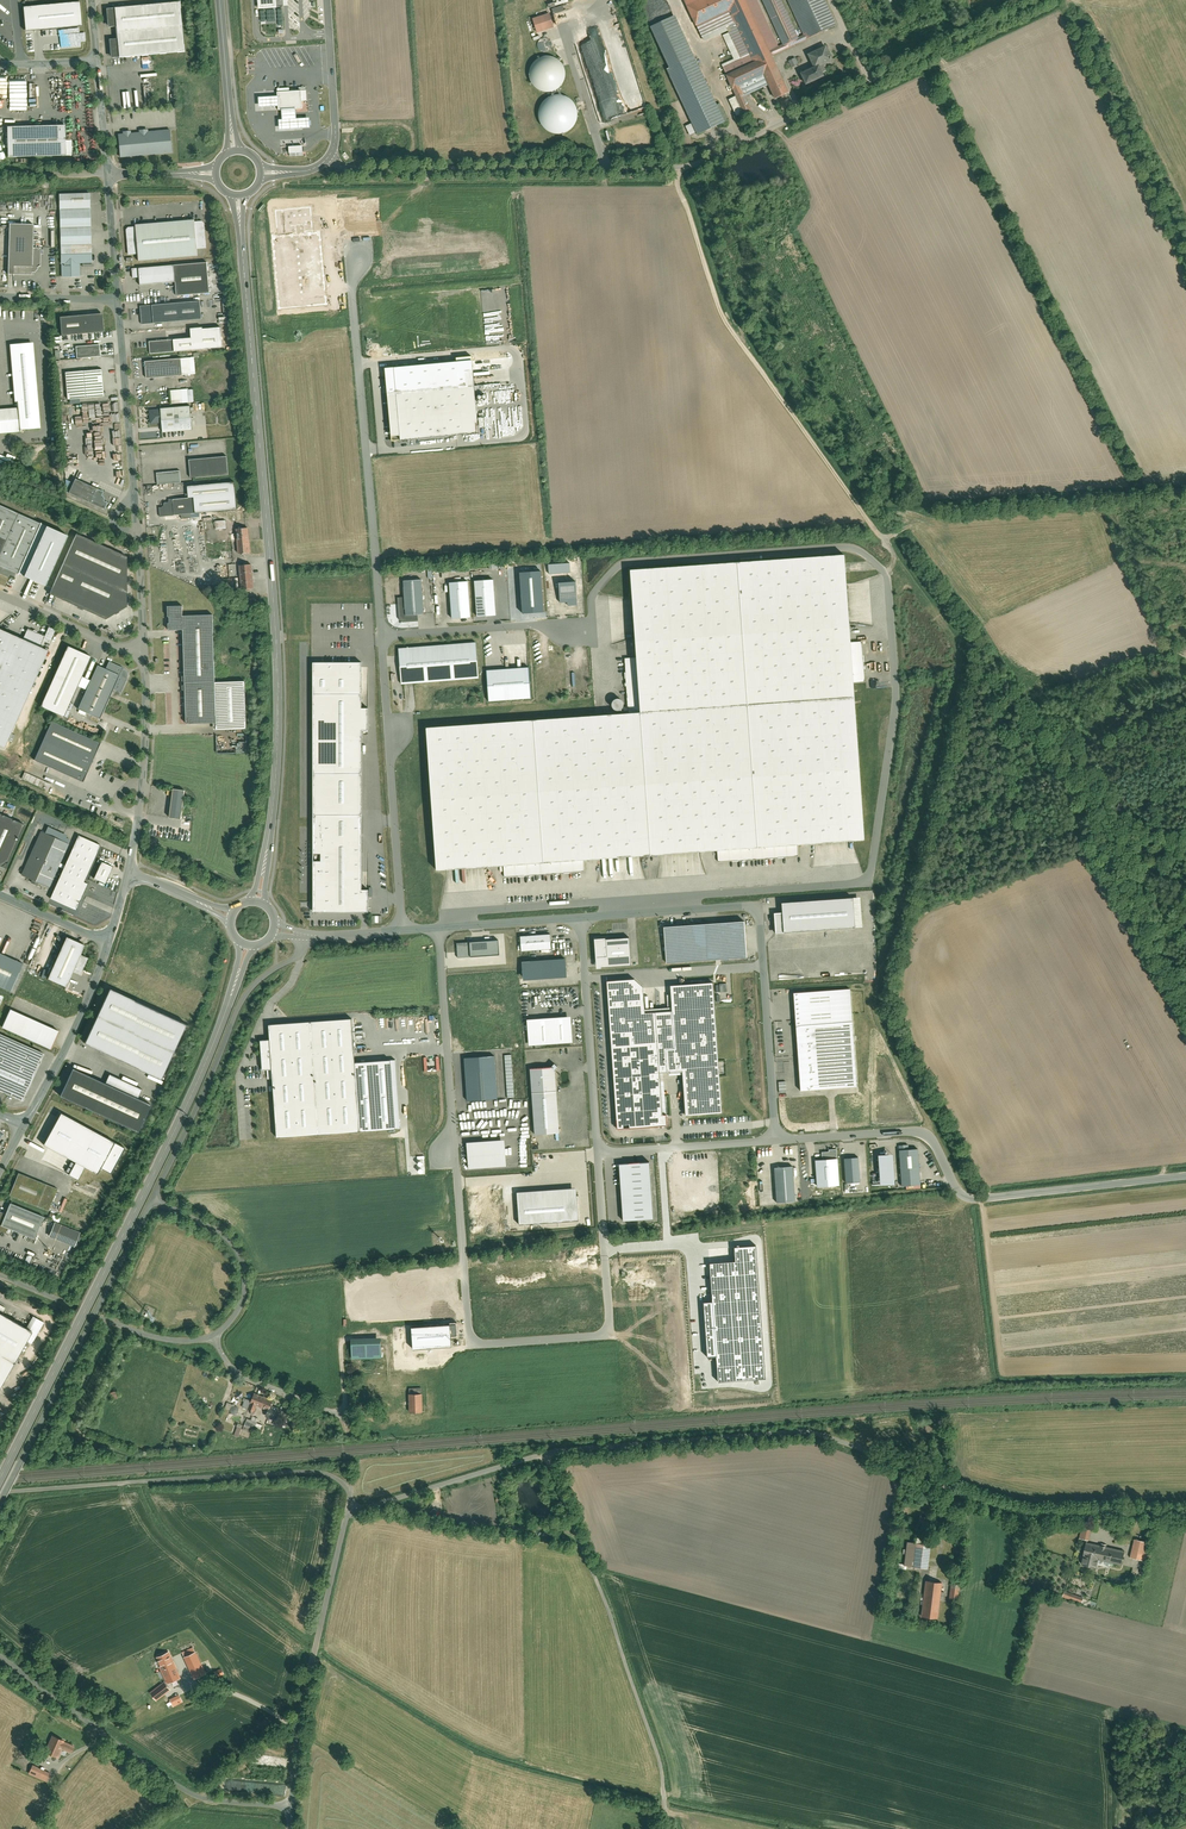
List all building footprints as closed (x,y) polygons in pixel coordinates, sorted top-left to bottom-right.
[(756,0),(684,0),(703,41),(727,30),(742,62),(724,70),(737,99),(728,103),(735,118),(750,111),(743,98),(768,87),(775,101),(787,95),(770,58),(836,27),(823,0),(785,0),(802,37),(798,39),(780,0),(760,0),(781,46),(778,48),(756,0)] [(79,2),(23,7),(25,31),(81,26),(79,2)] [(107,10),(108,16),(109,25),(115,25),(116,31),(117,31),(118,39),(108,40),(110,56),(183,49),(178,3),(107,10)] [(551,8),(553,14),(563,11),(562,5),(551,8)] [(548,14),(532,19),(536,32),(552,27),(548,14)] [(723,122),(674,16),(649,28),(668,69),(666,70),(696,134),(723,122)] [(537,43),(539,52),(550,48),(548,44),(545,45),(544,41),(537,43)] [(829,47),(807,57),(813,70),(799,77),(805,89),(826,80),(823,75),(826,74),(823,68),(833,63),(834,59),(829,47)] [(533,87),(538,90),(544,92),(550,91),(555,89),(559,85),(562,80),(563,75),(562,69),(559,64),(555,60),(551,58),(545,57),(540,58),(535,61),(531,65),(528,71),(528,77),(530,82),(533,87)] [(790,67),(798,65),(795,58),(788,60),(790,67)] [(625,116),(620,68),(603,70),(602,66),(594,67),(595,80),(590,80),(595,120),(625,116)] [(278,95),(259,97),(260,106),(278,105),(279,109),(282,109),(283,119),(280,119),(280,129),(311,127),(310,117),(297,118),(296,108),(303,107),(302,90),(278,91),(278,95)] [(541,126),(546,131),(552,133),(558,134),(564,133),(569,130),(574,125),(576,118),(577,111),(575,105),(570,100),(565,96),(558,95),(551,95),(545,98),(541,103),(538,108),(537,115),(538,121),(541,126)] [(7,128),(7,157),(64,156),(64,140),(64,127),(7,128)] [(119,157),(172,153),(170,130),(148,132),(148,129),(140,130),(140,133),(131,134),(130,131),(122,132),(122,135),(117,135),(119,157)] [(289,156),(303,155),(302,146),(289,147),(289,156)] [(59,195),(60,276),(79,276),(78,262),(90,261),(89,194),(59,195)] [(194,219),(134,223),(134,226),(128,227),(126,229),(127,255),(138,254),(138,259),(196,255),(196,248),(205,247),(204,222),(201,221),(195,222),(194,219)] [(31,227),(9,226),(10,274),(28,273),(35,269),(39,262),(40,249),(32,247),(31,227)] [(207,264),(175,266),(176,283),(177,296),(209,293),(207,264)] [(176,283),(175,266),(134,269),(134,280),(141,280),(142,286),(176,283)] [(199,301),(140,306),(141,324),(201,319),(199,301)] [(61,333),(102,330),(101,313),(60,316),(61,333)] [(191,339),(175,340),(176,352),(223,348),(221,328),(203,329),(203,328),(191,329),(191,339)] [(175,340),(150,342),(151,353),(176,352),(175,340)] [(17,402),(19,431),(41,429),(33,343),(9,345),(14,402),(17,402)] [(77,359),(100,357),(99,345),(75,347),(76,349),(76,358),(77,359)] [(184,358),(146,361),(147,379),(185,376),(184,358)] [(68,397),(101,395),(100,371),(67,373),(68,397)] [(459,387),(388,393),(393,441),(480,433),(474,371),(458,373),(459,387)] [(170,404),(193,402),(192,389),(169,390),(170,404)] [(118,412),(118,403),(110,403),(110,413),(118,412)] [(191,428),(189,407),(148,411),(150,422),(163,421),(164,431),(191,428)] [(18,431),(16,409),(0,411),(0,433),(18,431)] [(229,458),(190,461),(192,479),(231,476),(229,458)] [(157,483),(180,481),(179,470),(156,472),(157,483)] [(64,490),(102,507),(106,500),(101,497),(103,493),(76,481),(74,484),(68,481),(67,482),(64,490)] [(158,512),(158,520),(235,513),(232,486),(186,491),(187,502),(167,504),(168,506),(162,506),(162,511),(158,512)] [(6,577),(10,570),(45,586),(66,539),(0,509),(0,574),(6,577)] [(216,522),(216,530),(226,529),(226,521),(216,522)] [(238,532),(240,553),(250,552),(247,530),(238,532)] [(75,533),(54,582),(48,595),(105,621),(126,609),(126,557),(75,533)] [(848,557),(631,571),(637,657),(641,711),(629,712),(427,726),(438,869),(503,865),(583,860),(717,851),(798,846),(866,842),(856,681),(853,642),(848,557)] [(241,568),(243,590),(251,589),(250,568),(241,568)] [(417,621),(417,615),(422,614),(420,580),(402,581),(403,596),(397,596),(398,619),(402,623),(417,621)] [(493,581),(474,582),(476,618),(495,616),(493,581)] [(468,582),(448,583),(451,620),(470,618),(468,582)] [(576,583),(558,584),(559,603),(567,603),(567,607),(577,606),(576,583)] [(188,724),(216,723),(214,684),(212,618),(183,619),(182,608),(169,609),(170,630),(184,630),(188,724)] [(44,651),(0,631),(0,748),(44,651)] [(861,641),(853,642),(856,681),(864,681),(861,641)] [(477,679),(474,642),(399,649),(402,685),(477,679)] [(65,652),(39,712),(62,722),(88,662),(65,652)] [(641,711),(637,657),(625,658),(629,712),(641,711)] [(98,665),(79,708),(99,717),(112,688),(120,692),(126,678),(126,673),(125,669),(121,667),(108,661),(105,668),(98,665)] [(312,664),(314,912),(365,912),(365,890),(360,890),(359,729),(366,729),(366,707),(359,707),(359,664),(312,664)] [(490,705),(532,701),(529,671),(488,674),(490,705)] [(244,683),(214,684),(216,723),(216,731),(246,729),(244,683)] [(620,708),(622,707),(623,706),(624,704),(624,702),(623,700),(622,699),(620,698),(619,697),(617,697),(615,698),(614,700),(613,701),(612,703),(613,705),(614,706),(615,708),(617,708),(618,708),(620,708)] [(50,721),(33,760),(83,781),(100,742),(50,721)] [(173,790),(169,817),(180,819),(184,792),(173,790)] [(0,814),(0,867),(4,869),(24,825),(0,814)] [(40,832),(22,874),(32,878),(30,882),(37,885),(38,882),(50,887),(68,844),(40,832)] [(83,881),(100,845),(79,835),(50,898),(76,909),(87,883),(83,881)] [(798,846),(717,851),(718,862),(798,857),(798,846)] [(583,860),(503,865),(504,876),(584,871),(583,860)] [(112,867),(102,862),(95,878),(104,883),(112,867)] [(854,898),(782,903),(783,912),(776,913),(777,932),(856,927),(854,898)] [(745,920),(664,926),(666,963),(748,957),(745,920)] [(550,932),(520,934),(521,951),(551,948),(550,932)] [(65,936),(47,977),(64,985),(70,970),(78,974),(86,956),(79,953),(83,944),(65,936)] [(457,957),(499,954),(498,937),(469,940),(469,941),(456,941),(457,957)] [(631,966),(629,937),(594,939),(596,969),(631,966)] [(10,992),(22,963),(0,953),(0,987),(10,992)] [(566,974),(565,956),(521,959),(522,977),(566,974)] [(633,982),(605,983),(615,1131),(666,1128),(665,1116),(660,1116),(657,1072),(653,1010),(643,1011),(641,990),(633,982)] [(721,1111),(712,982),(671,985),(673,1009),(653,1010),(657,1072),(668,1071),(669,1075),(683,1074),(686,1114),(721,1111)] [(849,989),(794,993),(801,1091),(857,1086),(849,989)] [(85,1043),(162,1079),(186,1028),(108,992),(85,1043)] [(10,1011),(2,1029),(50,1050),(58,1032),(10,1011)] [(570,1014),(527,1017),(528,1044),(572,1041),(570,1014)] [(350,1016),(268,1022),(269,1038),(259,1038),(261,1067),(270,1066),(275,1135),(359,1129),(354,1060),(350,1016)] [(23,1100),(44,1054),(0,1034),(0,1090),(23,1100)] [(497,1099),(494,1056),(464,1058),(467,1101),(497,1099)] [(354,1060),(359,1129),(395,1126),(390,1058),(354,1060)] [(551,1065),(530,1066),(534,1132),(558,1131),(554,1067),(557,1064),(554,1061),(551,1065)] [(63,1095),(139,1131),(151,1105),(75,1069),(63,1095)] [(59,1111),(42,1143),(96,1172),(99,1167),(110,1173),(125,1147),(59,1111)] [(503,1138),(466,1140),(468,1167),(505,1165),(503,1138)] [(907,1145),(898,1146),(901,1187),(920,1186),(917,1150),(908,1151),(907,1145)] [(815,1161),(816,1188),(838,1187),(836,1150),(828,1150),(829,1152),(821,1153),(822,1160),(815,1161)] [(859,1157),(845,1158),(846,1182),(860,1182),(859,1157)] [(649,1162),(619,1164),(623,1221),(653,1219),(649,1162)] [(793,1166),(775,1167),(777,1203),(795,1201),(793,1166)] [(60,1190),(21,1174),(12,1195),(51,1211),(60,1190)] [(575,1186),(516,1190),(519,1224),(578,1220),(575,1186)] [(11,1205),(7,1215),(0,1212),(0,1235),(1,1235),(2,1232),(14,1236),(15,1232),(37,1240),(45,1217),(11,1205)] [(50,1213),(48,1218),(58,1222),(60,1217),(50,1213)] [(78,1236),(53,1227),(47,1242),(72,1251),(78,1236)] [(755,1246),(735,1248),(736,1261),(710,1263),(713,1301),(703,1302),(707,1357),(717,1356),(719,1382),(766,1378),(755,1246)] [(0,1313),(0,1386),(28,1338),(32,1331),(27,1328),(0,1313)] [(33,1316),(27,1328),(32,1331),(28,1338),(34,1341),(45,1323),(33,1316)] [(450,1324),(412,1327),(413,1349),(451,1346),(450,1324)] [(380,1339),(351,1340),(352,1358),(381,1357),(380,1339)] [(116,1383),(110,1388),(115,1395),(122,1391),(116,1383)] [(272,1401),(253,1394),(247,1409),(254,1412),(256,1406),(267,1410),(269,1411),(270,1405),(272,1401)] [(409,1394),(409,1412),(422,1412),(422,1394),(409,1394)] [(230,1410),(230,1412),(236,1415),(239,1408),(227,1403),(225,1408),(230,1410)] [(279,1408),(270,1405),(269,1411),(267,1410),(265,1416),(274,1420),(275,1420),(278,1410),(279,1408)] [(282,1412),(278,1410),(275,1420),(274,1420),(274,1421),(279,1422),(282,1412)] [(250,1421),(247,1420),(244,1427),(258,1433),(261,1425),(256,1423),(257,1419),(252,1417),(250,1421)] [(435,1499),(429,1501),(432,1512),(439,1510),(435,1499)] [(930,1517),(919,1516),(917,1530),(928,1531),(930,1517)] [(1079,1539),(1089,1541),(1091,1527),(1082,1525),(1081,1527),(1079,1539)] [(928,1569),(931,1536),(916,1534),(915,1542),(906,1541),(903,1567),(928,1569)] [(1150,1542),(1134,1539),(1129,1558),(1145,1562),(1150,1542)] [(1124,1550),(1086,1542),(1080,1565),(1096,1569),(1098,1560),(1121,1565),(1124,1550)] [(940,1591),(941,1582),(925,1581),(921,1617),(937,1618),(939,1601),(942,1601),(943,1591),(940,1591)] [(959,1584),(950,1583),(948,1604),(956,1605),(959,1584)] [(1063,1596),(1081,1603),(1083,1597),(1064,1591),(1063,1596)] [(205,1674),(193,1648),(183,1652),(195,1679),(205,1674)] [(172,1659),(169,1652),(157,1657),(161,1666),(160,1667),(167,1684),(180,1678),(174,1665),(177,1663),(174,1657),(172,1659)] [(150,1692),(156,1700),(170,1689),(165,1682),(150,1692)] [(172,1699),(175,1705),(183,1702),(180,1695),(172,1699)] [(53,1736),(46,1752),(58,1757),(62,1748),(71,1753),(74,1746),(53,1736)] [(20,1759),(29,1765),(34,1756),(24,1751),(20,1759)] [(27,1774),(47,1785),(51,1778),(31,1767),(27,1774)]
